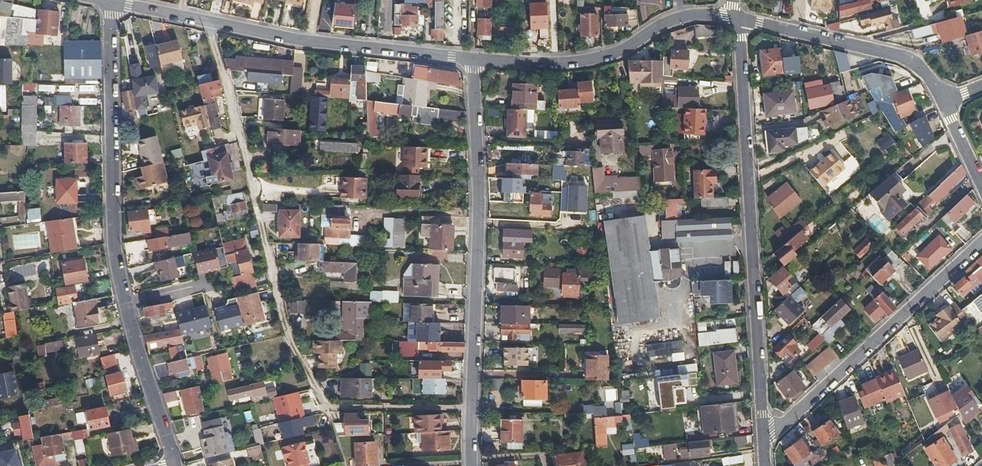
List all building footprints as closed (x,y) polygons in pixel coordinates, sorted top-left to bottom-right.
[(32,20),(34,9),(13,3),(13,0),(12,0),(0,0),(0,16),(32,20)] [(434,7),(434,14),(431,15),(431,22),(434,22),(434,30),(431,30),(431,40),(442,40),(442,0),(423,0),(423,1),(429,1),(429,4),(431,7),(434,7)] [(840,5),(839,15),(872,7),(871,3),(881,0),(861,0),(840,5)] [(423,24),(423,14),(418,14),(418,11),(415,11),(415,6),(408,5),(408,3),(394,2),(393,23),(423,24)] [(330,23),(352,24),(353,5),(333,4),(330,23)] [(481,6),(476,6),(476,14),(486,14),(487,9),(487,6),(481,6)] [(606,6),(605,24),(627,24),(627,18),(637,19),(636,7),(612,6),(606,6)] [(890,8),(853,18),(855,28),(862,27),(861,24),(871,22),(892,16),(890,8)] [(56,11),(36,9),(34,20),(33,33),(54,35),(56,11)] [(582,34),(597,35),(597,29),(600,29),(600,22),(598,22),(598,14),(583,13),(582,34)] [(34,20),(32,20),(0,16),(0,45),(23,45),(25,32),(33,33),(34,20)] [(892,16),(871,22),(871,25),(884,22),(886,30),(899,27),(897,18),(893,19),(892,16)] [(482,38),(489,38),(489,32),(490,18),(477,18),(477,36),(482,36),(482,38)] [(513,19),(490,18),(489,32),(513,33),(513,19)] [(827,29),(838,31),(839,21),(827,24),(827,29)] [(931,23),(911,29),(913,37),(933,32),(931,23)] [(965,35),(971,55),(981,51),(981,30),(965,35)] [(31,52),(33,33),(25,32),(23,45),(22,52),(23,52),(23,55),(28,55),(29,53),(31,52)] [(175,40),(171,41),(176,61),(180,60),(175,40)] [(99,78),(99,41),(62,42),(62,61),(62,78),(99,78)] [(176,61),(171,41),(154,45),(157,57),(159,65),(176,61)] [(157,57),(154,45),(153,43),(142,46),(146,65),(150,64),(151,67),(159,65),(157,57)] [(671,62),(663,61),(663,74),(672,75),(672,67),(686,68),(688,49),(671,49),(671,62)] [(783,73),(781,49),(760,51),(762,74),(783,73)] [(838,73),(849,69),(845,53),(832,50),(838,73)] [(291,64),(291,61),(236,58),(235,61),(224,60),(226,70),(229,72),(246,73),(288,75),(290,75),(291,64)] [(10,84),(10,59),(0,59),(0,84),(10,84)] [(661,61),(626,61),(628,81),(661,81),(661,61)] [(299,64),(291,64),(290,75),(288,75),(288,94),(299,94),(299,64)] [(364,67),(349,66),(348,79),(348,80),(356,82),(355,99),(364,100),(364,92),(364,78),(364,70),(364,67)] [(435,83),(459,87),(460,83),(456,82),(456,74),(428,69),(426,81),(435,83)] [(379,73),(368,71),(364,70),(364,78),(379,81),(379,73)] [(220,71),(208,74),(209,81),(222,78),(220,71)] [(288,94),(288,75),(246,73),(246,83),(262,83),(262,87),(267,87),(267,84),(279,84),(279,88),(276,87),(276,94),(288,94)] [(208,74),(195,77),(198,86),(203,105),(209,128),(209,130),(218,127),(210,98),(216,97),(217,98),(227,95),(222,78),(209,81),(208,74)] [(672,75),(663,74),(662,82),(674,83),(674,75),(672,75)] [(348,80),(348,79),(328,77),(328,87),(325,87),(325,91),(313,89),(313,96),(346,99),(348,80)] [(422,81),(413,79),(404,77),(401,104),(402,104),(424,107),(425,99),(426,88),(429,89),(434,90),(435,83),(426,81),(422,81)] [(559,107),(554,107),(555,110),(555,118),(563,117),(562,107),(568,107),(568,110),(582,109),(582,107),(579,107),(579,102),(591,102),(590,81),(578,82),(578,89),(558,90),(559,107)] [(808,106),(841,99),(837,83),(804,89),(808,106)] [(513,84),(511,109),(524,109),(542,110),(543,100),(534,100),(535,85),(513,84)] [(880,94),(892,90),(890,84),(878,88),(880,94)] [(670,107),(677,107),(677,105),(696,106),(697,87),(679,86),(678,98),(674,98),(674,101),(662,101),(662,106),(670,107)] [(892,95),(891,93),(874,99),(879,107),(881,110),(894,130),(905,125),(901,118),(895,121),(883,103),(893,99),(900,117),(914,111),(905,90),(892,95)] [(128,117),(135,117),(131,91),(121,93),(124,111),(126,110),(128,117)] [(788,113),(786,93),(765,95),(767,115),(788,113)] [(792,93),(786,93),(788,113),(795,113),(792,93)] [(51,113),(52,97),(44,96),(43,112),(51,113)] [(21,105),(28,105),(35,106),(35,97),(21,97),(21,105)] [(306,105),(336,107),(337,99),(306,97),(306,105)] [(854,114),(848,98),(845,100),(822,109),(825,119),(824,119),(827,125),(854,114)] [(402,104),(401,104),(364,100),(365,125),(366,130),(375,130),(374,112),(381,111),(381,113),(410,116),(409,122),(436,125),(438,116),(458,119),(459,111),(424,107),(402,104)] [(871,114),(878,111),(873,100),(866,104),(871,114)] [(275,101),(268,101),(263,101),(251,101),(251,121),(275,121),(275,101)] [(209,128),(203,105),(191,109),(188,110),(191,124),(196,123),(197,126),(198,131),(209,128)] [(77,127),(77,106),(58,106),(59,117),(56,117),(56,122),(58,122),(59,127),(77,127)] [(702,133),(704,108),(685,107),(684,132),(702,133)] [(511,109),(507,108),(507,120),(509,120),(508,127),(506,127),(505,136),(523,137),(524,109),(511,109)] [(181,127),(191,124),(188,110),(185,111),(177,113),(181,127)] [(602,152),(623,150),(620,121),(596,124),(598,137),(600,137),(602,152)] [(768,131),(767,132),(769,151),(783,150),(783,142),(795,142),(808,137),(806,127),(768,131)] [(541,129),(541,137),(557,138),(557,130),(541,129)] [(299,132),(264,131),(264,136),(268,136),(268,145),(272,146),(278,146),(298,147),(299,132)] [(876,139),(879,151),(893,146),(890,135),(876,139)] [(149,164),(159,161),(152,137),(142,139),(149,164)] [(142,166),(149,164),(142,139),(136,141),(138,150),(142,166)] [(62,163),(85,164),(85,143),(62,142),(62,163)] [(320,142),(319,152),(357,153),(357,144),(320,142)] [(805,165),(822,185),(845,166),(842,162),(827,145),(805,165)] [(219,146),(214,147),(215,150),(221,174),(223,183),(233,181),(230,171),(229,165),(226,154),(221,155),(219,146)] [(215,150),(214,147),(199,151),(202,162),(200,163),(204,178),(211,177),(221,174),(215,150)] [(415,175),(417,175),(417,167),(425,167),(425,147),(416,147),(403,147),(403,175),(415,175)] [(170,151),(173,159),(182,156),(180,148),(170,151)] [(578,148),(567,148),(567,150),(565,150),(564,164),(566,164),(579,165),(579,157),(582,157),(582,151),(578,151),(578,148)] [(654,181),(673,180),(670,148),(652,149),(654,181)] [(506,154),(506,163),(524,163),(525,154),(506,154)] [(852,154),(842,162),(845,166),(822,185),(829,193),(861,165),(852,154)] [(164,182),(159,161),(149,164),(155,184),(164,182)] [(524,163),(506,163),(506,172),(510,173),(510,178),(530,179),(530,173),(534,173),(535,164),(524,163)] [(135,177),(138,188),(155,184),(149,164),(142,166),(140,167),(138,167),(141,175),(135,177)] [(566,164),(564,164),(552,164),(551,179),(555,179),(563,180),(571,180),(566,164)] [(964,173),(960,166),(918,205),(917,205),(917,206),(918,206),(921,210),(928,217),(934,212),(927,205),(933,200),(936,202),(947,192),(946,191),(964,173)] [(642,190),(641,177),(602,178),(601,167),(591,168),(593,191),(642,190)] [(693,170),(694,198),(701,198),(712,197),(711,186),(711,177),(715,177),(715,169),(693,170)] [(904,178),(896,170),(891,174),(901,185),(902,183),(904,178)] [(223,183),(221,174),(211,177),(211,178),(216,177),(218,184),(223,183)] [(415,196),(415,175),(403,175),(397,174),(396,183),(394,182),(394,196),(415,196)] [(901,185),(891,174),(869,193),(883,209),(880,212),(888,220),(906,203),(899,196),(905,190),(901,185)] [(340,198),(364,198),(364,177),(335,177),(335,187),(340,188),(340,198)] [(55,202),(75,202),(75,178),(55,178),(55,202)] [(781,215),(802,201),(789,183),(770,197),(777,206),(775,207),(781,215)] [(528,215),(549,215),(550,193),(544,193),(544,190),(539,190),(539,193),(528,192),(528,215)] [(18,217),(19,216),(25,216),(25,192),(0,193),(0,201),(18,200),(18,217)] [(242,200),(240,192),(225,194),(228,203),(242,200)] [(951,229),(953,231),(959,226),(952,219),(966,208),(969,211),(975,206),(965,194),(939,216),(951,229)] [(226,203),(224,195),(209,198),(211,206),(226,203)] [(728,204),(728,197),(712,197),(701,198),(702,205),(728,204)] [(679,202),(679,199),(665,200),(665,204),(666,220),(679,219),(679,216),(675,216),(675,202),(679,202)] [(244,208),(242,200),(228,203),(231,218),(247,215),(245,208),(244,208)] [(349,217),(349,205),(331,205),(331,217),(349,217)] [(918,206),(917,206),(893,228),(902,239),(910,231),(908,229),(922,216),(919,213),(921,210),(918,206)] [(40,208),(25,208),(26,222),(41,221),(40,208)] [(154,223),(151,208),(126,213),(128,231),(142,229),(142,232),(148,231),(146,224),(154,223)] [(282,211),(281,236),(297,237),(298,211),(297,211),(287,211),(282,211)] [(866,222),(881,237),(889,230),(874,214),(866,222)] [(656,317),(655,281),(653,250),(649,250),(644,215),(604,221),(618,323),(656,317)] [(730,216),(679,219),(666,220),(661,220),(663,239),(731,235),(730,216)] [(804,226),(808,223),(802,216),(798,220),(804,226)] [(947,233),(951,229),(939,216),(935,220),(947,233)] [(75,249),(71,217),(46,221),(50,253),(75,249)] [(349,235),(349,217),(331,217),(330,237),(328,237),(328,241),(319,241),(319,245),(325,245),(353,245),(365,246),(365,235),(349,235)] [(391,246),(392,219),(382,218),(381,246),(391,246)] [(403,220),(392,219),(391,246),(398,246),(402,247),(403,220)] [(777,236),(783,244),(798,231),(802,228),(804,226),(798,220),(786,230),(777,236)] [(525,229),(540,230),(540,222),(525,221),(525,229)] [(428,248),(451,249),(451,241),(448,241),(449,224),(420,223),(420,235),(429,236),(428,248)] [(814,229),(809,223),(808,223),(804,226),(802,228),(807,235),(814,229)] [(774,233),(777,236),(786,230),(782,226),(774,233)] [(153,229),(154,238),(167,235),(166,227),(153,229)] [(523,229),(503,228),(502,257),(521,257),(522,236),(523,229)] [(790,261),(795,256),(791,251),(805,239),(798,231),(783,244),(772,253),(777,260),(775,261),(781,268),(782,267),(790,261)] [(154,238),(145,239),(147,249),(187,243),(185,232),(167,235),(154,238)] [(13,248),(37,247),(37,234),(13,235),(13,248)] [(927,268),(949,249),(938,236),(919,253),(926,261),(923,264),(927,268)] [(853,250),(859,256),(872,243),(866,237),(853,250)] [(242,239),(237,240),(240,252),(224,256),(225,261),(226,263),(229,262),(237,260),(241,275),(252,272),(242,239)] [(240,252),(237,240),(221,244),(221,245),(224,256),(240,252)] [(139,256),(138,242),(127,243),(128,256),(139,256)] [(296,261),(320,261),(324,261),(325,245),(319,245),(308,244),(296,244),(296,261)] [(576,259),(586,259),(586,244),(576,244),(576,259)] [(224,256),(221,245),(191,252),(194,267),(196,272),(226,265),(226,263),(225,261),(224,256)] [(365,264),(367,246),(365,246),(353,245),(351,262),(356,262),(356,264),(365,264)] [(876,257),(882,251),(877,246),(858,264),(864,269),(871,262),(873,263),(878,258),(876,257)] [(653,250),(655,281),(661,281),(662,285),(665,288),(669,289),(673,289),(677,288),(681,283),(681,281),(679,248),(653,250)] [(899,257),(892,250),(882,259),(886,263),(871,277),(879,285),(902,261),(899,257)] [(976,259),(981,266),(972,273),(978,281),(981,278),(981,253),(976,259)] [(182,255),(172,257),(177,277),(187,274),(182,255)] [(803,266),(795,256),(790,261),(798,270),(803,266)] [(172,257),(153,261),(155,269),(158,268),(161,281),(177,277),(172,257)] [(64,284),(85,280),(81,259),(60,263),(64,284)] [(970,265),(962,273),(965,277),(964,279),(962,276),(953,284),(959,293),(969,285),(971,287),(978,281),(972,273),(981,266),(976,259),(975,260),(980,266),(974,271),(970,265)] [(345,270),(345,281),(356,282),(356,275),(356,264),(356,262),(351,262),(324,261),(320,261),(320,269),(345,270)] [(403,294),(437,295),(438,264),(412,263),(404,272),(403,294)] [(356,275),(363,276),(365,264),(356,264),(356,275)] [(960,271),(962,273),(970,265),(969,264),(960,271)] [(781,268),(769,279),(782,295),(793,286),(787,280),(790,277),(782,267),(781,268)] [(497,291),(517,291),(518,284),(511,284),(512,268),(494,268),(494,274),(491,274),(490,278),(493,278),(493,284),(496,284),(497,291)] [(563,294),(579,295),(579,272),(546,270),(545,285),(563,286),(563,294)] [(241,275),(230,278),(231,284),(233,292),(256,286),(252,272),(241,275)] [(728,300),(728,278),(691,280),(692,294),(700,294),(700,296),(710,296),(710,301),(728,300)] [(74,301),(71,284),(53,287),(55,303),(67,301),(68,303),(71,302),(74,301)] [(887,314),(894,307),(881,292),(879,294),(870,284),(865,290),(872,298),(861,308),(871,319),(883,310),(887,314)] [(6,288),(11,311),(23,309),(28,308),(24,285),(6,288)] [(969,285),(959,293),(961,295),(971,287),(969,285)] [(371,291),(371,301),(384,301),(384,291),(379,290),(371,291)] [(970,302),(981,315),(981,314),(981,292),(970,302)] [(254,294),(237,298),(243,326),(248,325),(249,329),(270,324),(264,301),(257,303),(254,294)] [(802,312),(788,296),(775,309),(788,324),(802,312)] [(958,296),(952,300),(953,300),(960,310),(965,306),(958,296)] [(94,298),(74,301),(71,302),(76,328),(95,325),(95,322),(98,321),(94,298)] [(217,331),(241,327),(235,298),(224,300),(225,306),(212,308),(217,331)] [(840,299),(811,326),(818,334),(820,336),(850,310),(840,299)] [(953,300),(947,305),(962,322),(967,318),(960,310),(953,300)] [(136,308),(138,315),(142,315),(143,316),(151,315),(152,319),(157,318),(156,313),(162,313),(161,310),(172,309),(170,301),(136,308)] [(329,332),(329,340),(362,341),(363,319),(370,319),(371,301),(342,301),(342,327),(354,328),(354,335),(346,335),(346,333),(329,332)] [(429,321),(430,319),(421,318),(421,302),(402,301),(402,320),(407,320),(416,321),(429,321)] [(430,319),(430,302),(421,302),(421,318),(430,319)] [(529,324),(529,305),(501,305),(501,324),(528,324),(529,324)] [(942,314),(938,318),(929,327),(942,341),(962,322),(947,305),(940,312),(942,314)] [(967,318),(969,322),(971,321),(969,320),(975,315),(966,305),(965,306),(960,310),(967,318)] [(1,313),(5,337),(15,336),(12,314),(11,311),(1,313)] [(175,319),(162,322),(164,331),(178,328),(175,319)] [(407,320),(407,341),(415,341),(416,321),(407,320)] [(415,341),(438,341),(438,321),(429,321),(416,321),(415,341)] [(162,322),(154,324),(156,332),(164,331),(162,322)] [(528,324),(501,324),(500,340),(528,340),(528,324)] [(585,334),(586,324),(577,324),(577,334),(585,334)] [(147,349),(182,342),(178,328),(164,331),(156,332),(143,335),(147,349)] [(715,332),(697,334),(698,344),(737,340),(736,328),(715,330),(715,332)] [(98,353),(94,334),(74,338),(75,346),(78,357),(98,353)] [(820,336),(818,334),(806,346),(811,351),(823,340),(820,336)] [(794,343),(788,336),(772,349),(779,357),(781,355),(787,361),(798,351),(792,345),(794,343)] [(75,346),(74,338),(60,341),(61,349),(75,346)] [(648,356),(683,351),(681,338),(647,343),(648,356)] [(61,349),(60,341),(43,345),(44,352),(61,349)] [(441,350),(463,350),(463,341),(441,341),(438,341),(415,341),(407,341),(398,341),(398,355),(417,356),(418,348),(441,348),(441,350)] [(902,371),(922,362),(912,341),(893,349),(902,371)] [(247,345),(248,352),(250,361),(251,366),(261,364),(257,343),(247,345)] [(813,376),(837,355),(828,346),(804,366),(813,376)] [(503,366),(528,365),(528,348),(504,347),(503,366)] [(736,383),(736,380),(735,371),(734,350),(713,352),(717,384),(736,383)] [(248,352),(241,354),(243,362),(250,361),(248,352)] [(112,366),(109,355),(99,357),(102,375),(113,372),(112,366)] [(585,379),(607,380),(606,355),(585,355),(585,379)] [(192,357),(192,356),(186,357),(183,358),(185,367),(194,365),(192,357)] [(212,382),(230,378),(227,369),(218,371),(215,356),(206,358),(212,382)] [(185,367),(183,358),(153,366),(155,375),(174,370),(176,376),(187,373),(185,367)] [(453,372),(453,360),(415,361),(415,370),(436,370),(436,372),(453,372)] [(359,363),(359,376),(371,377),(371,363),(359,363)] [(18,395),(13,371),(0,374),(0,399),(18,395)] [(803,386),(791,371),(775,384),(786,399),(792,395),(794,397),(800,392),(799,390),(803,386)] [(899,395),(900,397),(903,396),(892,371),(882,376),(884,380),(877,383),(884,399),(885,401),(899,395)] [(102,375),(106,393),(118,391),(113,372),(102,375)] [(104,388),(101,375),(92,377),(94,390),(104,388)] [(668,404),(689,401),(689,398),(685,398),(682,375),(665,377),(668,404)] [(90,377),(83,379),(85,388),(92,386),(90,377)] [(353,378),(340,378),(340,397),(369,397),(369,378),(353,378)] [(421,392),(443,392),(444,378),(421,378),(421,392)] [(877,383),(875,379),(860,385),(869,405),(884,399),(877,383)] [(522,399),(545,399),(545,381),(522,381),(522,399)] [(251,402),(275,397),(273,389),(264,391),(262,384),(225,392),(226,399),(248,394),(251,402)] [(190,413),(203,410),(200,397),(198,385),(185,388),(181,389),(186,413),(190,413)] [(959,413),(963,424),(979,413),(976,407),(969,397),(971,395),(964,386),(950,396),(955,407),(959,413)] [(161,394),(163,399),(164,401),(176,398),(176,396),(175,391),(161,394)] [(280,422),(305,416),(303,406),(300,406),(297,391),(275,397),(280,422)] [(955,407),(950,396),(948,391),(940,394),(938,392),(933,394),(934,398),(928,401),(938,423),(947,419),(946,416),(951,414),(949,410),(955,407)] [(615,415),(622,414),(619,395),(613,395),(615,415)] [(885,401),(886,404),(900,397),(899,395),(885,401)] [(971,395),(969,397),(976,407),(979,405),(971,395)] [(837,402),(846,428),(862,423),(853,397),(837,402)] [(43,407),(62,404),(61,398),(42,401),(43,407)] [(734,415),(733,402),(695,406),(696,417),(702,417),(703,433),(732,430),(730,415),(734,415)] [(584,414),(586,414),(595,413),(594,411),(594,406),(584,406),(584,414)] [(85,412),(85,413),(87,422),(89,431),(108,427),(104,408),(85,412)] [(87,422),(85,413),(75,416),(77,424),(87,422)] [(612,422),(631,420),(631,413),(623,414),(622,414),(615,415),(611,415),(612,422)] [(22,433),(23,440),(33,438),(28,414),(19,415),(19,418),(20,422),(15,423),(13,423),(14,434),(22,433)] [(337,423),(337,435),(338,436),(355,436),(369,435),(369,424),(357,425),(357,421),(356,414),(345,414),(345,423),(337,423)] [(405,414),(405,433),(418,432),(420,431),(430,431),(430,422),(431,414),(405,414)] [(313,421),(311,415),(305,416),(280,422),(278,423),(265,426),(267,434),(280,431),(281,433),(309,425),(313,421)] [(595,418),(596,446),(606,445),(604,416),(600,417),(595,417),(595,418)] [(508,448),(522,448),(523,419),(501,419),(500,443),(507,443),(508,448)] [(822,445),(837,434),(828,420),(812,431),(817,439),(822,445)] [(947,427),(953,439),(960,456),(971,451),(958,423),(947,427)] [(926,439),(930,445),(926,449),(937,465),(946,465),(948,465),(951,465),(956,462),(946,448),(949,446),(947,443),(953,439),(947,427),(946,424),(926,439)] [(200,439),(201,442),(223,436),(220,427),(203,430),(205,438),(200,439)] [(260,427),(253,429),(257,446),(260,445),(264,444),(264,443),(262,435),(260,427)] [(73,440),(83,438),(82,429),(72,431),(73,440)] [(131,438),(129,429),(106,433),(111,456),(136,451),(133,438),(131,438)] [(447,431),(440,431),(439,431),(430,431),(420,431),(421,451),(448,450),(447,431)] [(65,459),(60,433),(41,437),(42,444),(45,456),(53,455),(55,461),(58,461),(65,459)] [(201,442),(205,459),(228,454),(223,436),(201,442)] [(746,443),(746,436),(732,437),(733,444),(746,443)] [(633,439),(634,448),(648,446),(647,437),(633,439)] [(76,454),(84,452),(82,439),(73,441),(76,454)] [(810,453),(806,447),(800,439),(784,450),(794,465),(810,453)] [(817,439),(812,443),(816,449),(822,445),(817,439)] [(375,440),(355,441),(356,464),(376,464),(375,440)] [(707,440),(686,442),(687,448),(680,448),(681,456),(708,453),(707,440)] [(665,459),(675,458),(674,443),(663,445),(665,459)] [(810,453),(814,450),(816,449),(812,443),(806,447),(810,453)] [(42,444),(32,446),(36,465),(49,465),(59,464),(58,461),(55,461),(53,455),(45,456),(42,444)] [(305,465),(300,444),(281,448),(282,451),(279,452),(281,461),(284,460),(285,465),(300,465),(305,465)] [(633,444),(621,444),(622,455),(634,455),(633,444)] [(257,446),(247,449),(249,457),(262,454),(260,445),(257,446)] [(15,450),(0,453),(0,465),(19,465),(15,450)] [(819,458),(814,450),(810,453),(794,465),(792,465),(808,465),(819,458)] [(579,453),(551,455),(552,465),(581,465),(579,453)] [(740,462),(739,454),(724,456),(725,464),(740,462)] [(887,465),(891,465),(892,465),(888,454),(883,458),(887,465)] [(883,458),(882,456),(872,460),(874,465),(887,465),(883,458)] [(230,457),(208,463),(209,465),(232,465),(230,457)]
